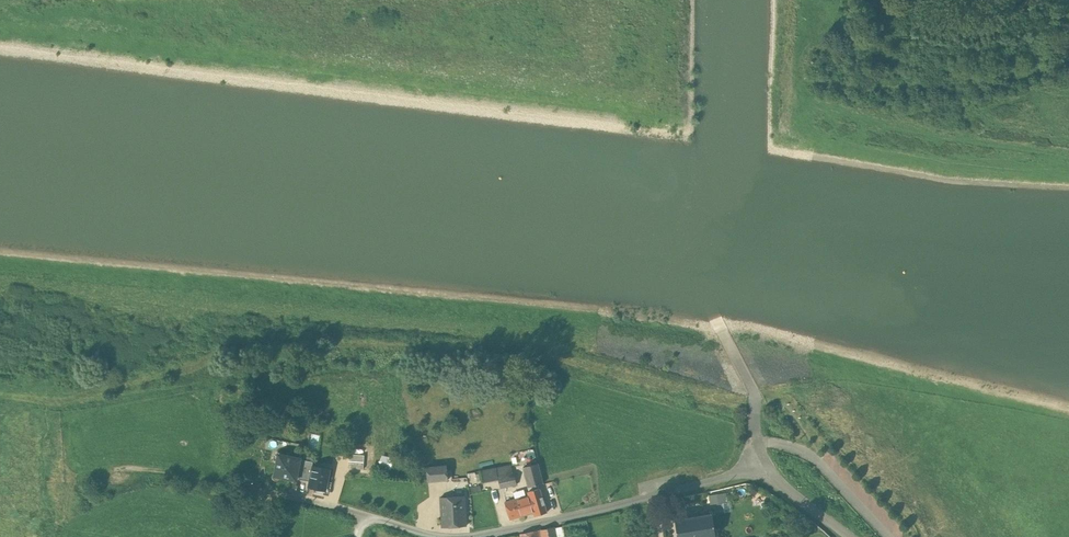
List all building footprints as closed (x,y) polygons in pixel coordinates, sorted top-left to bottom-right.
[(367,439),(354,439),(353,452),(345,451),(345,465),(359,466),(359,452),(367,452),(367,439)] [(301,457),(279,453),(275,475),(297,479),(297,478),(301,458),(301,457)] [(393,456),(382,454),(380,465),(391,467),(393,456)] [(313,461),(301,458),(297,478),(310,481),(313,461)] [(539,463),(524,467),(529,486),(544,483),(539,463)] [(512,464),(497,467),(499,479),(501,487),(517,484),(515,473),(514,473),(512,464)] [(447,465),(427,466),(428,481),(448,480),(447,465)] [(314,466),(310,486),(325,489),(330,469),(314,466)] [(497,467),(481,470),(483,482),(499,479),(497,467)] [(540,488),(529,491),(529,494),(535,512),(536,515),(547,511),(540,488)] [(724,501),(723,492),(706,493),(707,502),(724,501)] [(529,494),(506,501),(512,519),(535,512),(529,494)] [(465,496),(441,497),(442,504),(466,503),(465,496)] [(466,503),(442,504),(443,526),(467,525),(466,503)] [(712,514),(675,520),(678,536),(716,536),(712,514)] [(555,527),(541,529),(542,536),(556,536),(555,527)]
